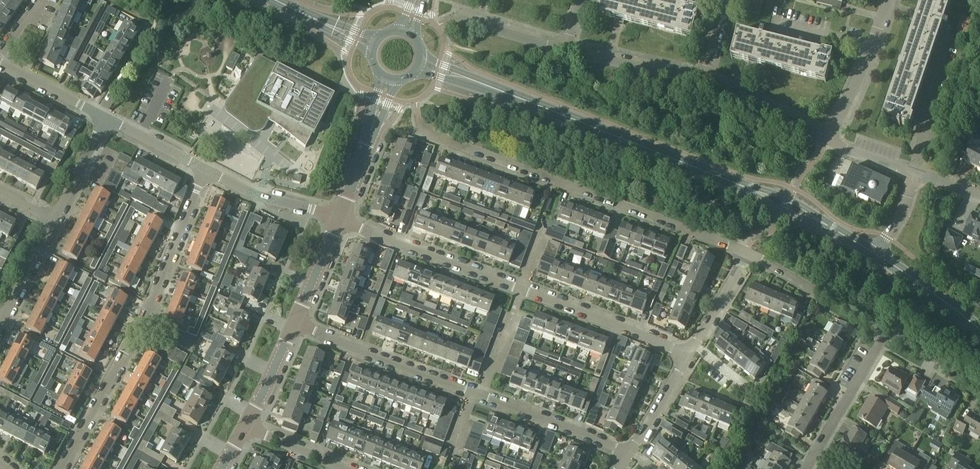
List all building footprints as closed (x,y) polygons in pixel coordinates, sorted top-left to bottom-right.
[(10,0),(0,0),(3,2),(0,5),(0,7),(13,17),(20,7),(10,0)] [(80,10),(84,2),(92,5),(94,0),(66,0),(63,6),(79,13),(80,10)] [(598,13),(615,18),(614,22),(624,24),(625,20),(692,38),(699,11),(689,9),(688,14),(635,0),(602,0),(598,13)] [(817,4),(840,10),(843,0),(818,0),(817,4)] [(950,3),(942,0),(924,0),(921,11),(917,10),(914,18),(918,20),(884,120),(910,129),(913,119),(908,117),(938,27),(947,30),(948,26),(943,24),(943,22),(940,21),(944,12),(947,13),(950,3)] [(759,15),(761,8),(749,5),(748,12),(759,15)] [(74,24),(79,13),(63,6),(58,17),(74,24)] [(13,17),(0,7),(0,22),(6,26),(13,17)] [(102,19),(106,21),(110,15),(117,19),(120,13),(108,7),(102,19)] [(93,19),(99,22),(104,12),(99,9),(93,19)] [(80,13),(77,20),(87,25),(90,18),(80,13)] [(69,35),(74,24),(58,17),(54,28),(69,35)] [(93,33),(99,22),(93,19),(87,30),(93,33)] [(118,33),(132,42),(138,32),(124,23),(118,33)] [(99,36),(103,28),(99,26),(95,33),(99,36)] [(64,46),(69,35),(54,28),(49,39),(64,46)] [(88,44),(93,33),(87,30),(82,41),(88,44)] [(226,41),(196,30),(193,39),(222,51),(226,41)] [(762,42),(765,33),(761,32),(759,41),(747,38),(748,35),(738,33),(732,57),(749,61),(748,66),(757,68),(758,64),(826,81),(833,55),(822,52),(821,57),(762,42)] [(95,43),(99,36),(95,33),(91,41),(95,43)] [(126,52),(132,42),(118,33),(112,43),(126,52)] [(59,57),(64,46),(49,39),(44,50),(59,57)] [(82,54),(88,44),(82,41),(76,51),(82,54)] [(120,63),(126,52),(112,43),(105,54),(120,63)] [(88,57),(92,49),(87,47),(83,55),(88,57)] [(55,68),(59,57),(44,50),(39,61),(55,68)] [(77,65),(82,54),(76,51),(71,62),(77,65)] [(114,73),(120,63),(105,54),(99,64),(114,73)] [(240,57),(233,54),(226,68),(232,71),(240,57)] [(327,91),(254,54),(242,82),(247,85),(239,105),(241,111),(252,118),(256,119),(261,117),(265,113),(270,102),(284,110),(282,113),(281,115),(308,138),(327,91)] [(84,65),(88,57),(83,55),(79,63),(84,65)] [(71,76),(77,65),(71,62),(65,72),(71,76)] [(107,83),(114,73),(99,64),(93,74),(107,83)] [(77,78),(82,68),(77,65),(71,76),(77,78)] [(101,94),(107,83),(93,74),(86,85),(84,83),(80,91),(93,99),(97,92),(101,94)] [(19,95),(8,89),(4,97),(0,95),(0,104),(11,110),(19,95)] [(21,115),(29,100),(19,95),(11,110),(21,115)] [(180,123),(186,110),(158,96),(152,109),(180,123)] [(32,121),(40,106),(29,100),(21,115),(32,121)] [(43,127),(50,112),(40,106),(32,121),(43,127)] [(53,132),(61,117),(50,112),(43,127),(53,132)] [(53,132),(44,150),(55,156),(58,150),(53,148),(60,136),(64,138),(72,123),(61,117),(53,132)] [(12,133),(15,127),(9,124),(6,129),(12,133)] [(18,136),(21,130),(15,127),(12,133),(18,136)] [(9,140),(11,135),(4,132),(2,136),(9,140)] [(238,160),(247,137),(237,134),(229,157),(238,160)] [(16,144),(18,139),(11,135),(9,140),(16,144)] [(33,144),(36,139),(30,135),(27,141),(33,144)] [(971,138),(964,152),(969,155),(965,163),(976,169),(979,161),(979,142),(971,138)] [(39,147),(42,142),(36,139),(33,144),(39,147)] [(393,154),(410,160),(415,162),(417,156),(412,154),(414,148),(397,142),(393,154)] [(30,151),(32,147),(25,143),(23,148),(30,151)] [(37,155),(39,150),(32,147),(30,151),(34,154),(37,155)] [(756,152),(749,147),(746,151),(753,157),(756,152)] [(13,159),(2,153),(0,156),(0,171),(5,173),(13,159)] [(427,168),(427,166),(431,155),(425,153),(421,164),(420,165),(427,168)] [(47,154),(44,159),(51,163),(54,158),(47,154)] [(118,160),(129,165),(132,160),(121,154),(118,160)] [(405,172),(410,160),(393,154),(389,166),(405,172)] [(433,175),(445,180),(452,163),(439,158),(436,166),(432,164),(422,190),(427,192),(433,175)] [(15,179),(23,164),(13,159),(5,173),(15,179)] [(126,171),(129,165),(118,160),(115,165),(126,171)] [(141,180),(149,165),(138,160),(130,175),(141,180)] [(457,184),(463,167),(452,163),(445,180),(457,184)] [(26,184),(33,169),(23,164),(15,179),(26,184)] [(123,177),(126,171),(115,165),(112,171),(123,177)] [(152,186),(159,171),(149,165),(141,180),(145,182),(152,186)] [(401,184),(405,172),(389,166),(384,177),(401,184)] [(469,189),(475,172),(463,167),(457,184),(469,189)] [(418,176),(423,178),(426,170),(421,168),(418,176)] [(33,169),(26,184),(36,190),(44,175),(33,169)] [(876,178),(857,170),(849,193),(881,208),(891,184),(889,184),(891,181),(877,175),(876,178)] [(120,182),(123,177),(112,171),(109,176),(120,182)] [(163,191),(170,176),(159,171),(152,186),(163,191)] [(481,193),(487,176),(475,172),(469,189),(481,193)] [(292,182),(300,184),(301,177),(294,175),(292,182)] [(118,188),(120,182),(109,176),(106,182),(118,188)] [(170,176),(163,191),(173,197),(181,182),(170,176)] [(420,187),(423,178),(418,176),(415,185),(420,187)] [(493,197),(499,180),(487,176),(481,193),(493,197)] [(397,196),(401,184),(384,177),(380,189),(397,196)] [(505,201),(511,184),(499,180),(493,197),(505,201)] [(115,193),(118,188),(106,182),(103,187),(115,193)] [(516,206),(523,189),(511,184),(505,201),(516,206)] [(90,200),(105,208),(110,197),(95,189),(90,200)] [(392,208),(397,196),(380,189),(375,201),(392,208)] [(523,189),(516,206),(510,223),(533,232),(536,224),(518,218),(522,208),(528,210),(535,193),(523,189)] [(120,191),(118,195),(128,200),(130,195),(120,191)] [(142,196),(141,195),(135,192),(131,199),(139,203),(142,196)] [(422,209),(426,196),(421,194),(416,207),(422,209)] [(407,205),(409,198),(398,195),(396,201),(407,205)] [(209,211),(224,217),(229,206),(213,199),(209,211)] [(99,218),(105,208),(90,200),(84,210),(99,218)] [(371,213),(388,220),(388,219),(393,221),(395,215),(390,214),(392,208),(375,201),(371,213)] [(449,209),(451,204),(442,201),(440,206),(449,209)] [(123,217),(128,220),(134,210),(146,216),(149,211),(132,202),(123,217)] [(157,202),(153,210),(163,215),(167,208),(157,202)] [(568,225),(575,208),(562,203),(556,220),(568,225)] [(460,213),(462,208),(451,204),(449,209),(460,213)] [(580,229),(586,212),(575,208),(568,225),(580,229)] [(94,229),(99,218),(84,210),(79,221),(94,229)] [(219,229),(224,217),(209,211),(204,223),(219,229)] [(399,222),(406,224),(409,214),(403,211),(399,222)] [(426,234),(432,217),(420,212),(413,230),(426,234)] [(592,233),(598,216),(586,212),(580,229),(592,233)] [(259,224),(262,219),(250,214),(246,225),(252,227),(254,222),(259,224)] [(973,215),(964,234),(979,242),(979,218),(973,215)] [(598,216),(592,233),(604,237),(610,221),(598,216)] [(0,226),(0,234),(8,238),(15,223),(4,217),(0,226)] [(142,227),(158,235),(163,225),(148,217),(142,227)] [(438,239),(444,221),(432,217),(426,234),(438,239)] [(88,239),(94,229),(79,221),(73,232),(88,239)] [(449,243),(456,226),(444,221),(438,239),(449,243)] [(498,221),(496,226),(504,229),(505,224),(498,221)] [(265,240),(281,248),(287,235),(278,231),(280,226),(273,222),(265,240)] [(215,239),(219,229),(204,223),(200,233),(215,239)] [(620,246),(621,243),(627,246),(633,229),(621,224),(615,241),(614,244),(620,246)] [(461,247),(468,230),(456,226),(449,243),(461,247)] [(475,226),(473,232),(468,230),(461,247),(473,252),(479,234),(481,229),(475,226)] [(152,246),(158,235),(142,227),(137,238),(152,246)] [(562,242),(564,238),(565,235),(553,231),(553,230),(548,228),(545,236),(562,242)] [(639,250),(645,233),(633,229),(627,246),(639,250)] [(530,240),(532,235),(521,230),(519,236),(530,240)] [(82,250),(88,239),(73,232),(67,242),(82,250)] [(956,251),(962,239),(948,232),(942,243),(956,251)] [(211,249),(215,239),(200,233),(196,243),(211,249)] [(651,254),(657,238),(645,233),(639,250),(636,256),(642,258),(644,252),(651,254)] [(485,256),(491,239),(479,234),(473,252),(485,256)] [(528,246),(530,240),(519,236),(517,242),(528,246)] [(146,257),(152,246),(137,238),(131,249),(146,257)] [(657,238),(651,254),(666,260),(672,242),(668,241),(668,242),(657,238)] [(497,261),(503,243),(491,239),(485,256),(497,261)] [(275,261),(281,248),(265,240),(258,256),(266,259),(267,257),(275,261)] [(517,242),(511,240),(509,245),(503,243),(497,261),(508,265),(508,264),(511,265),(510,266),(520,269),(521,264),(514,261),(510,260),(512,254),(514,248),(517,242)] [(235,253),(246,257),(248,251),(242,249),(245,244),(239,241),(235,253)] [(349,260),(366,266),(371,254),(373,255),(376,245),(364,241),(361,250),(354,247),(349,260)] [(557,250),(558,251),(560,245),(548,241),(546,246),(557,250)] [(607,245),(608,243),(601,241),(596,255),(603,257),(607,245)] [(76,261),(82,250),(67,242),(62,254),(76,261)] [(528,246),(517,242),(514,248),(526,252),(528,246)] [(206,262),(211,249),(196,243),(190,256),(206,262)] [(614,245),(608,243),(607,245),(603,257),(609,259),(614,245)] [(555,256),(558,251),(557,250),(546,246),(544,252),(555,256)] [(682,260),(687,248),(680,246),(676,258),(682,260)] [(524,258),(526,252),(514,248),(512,254),(523,258),(524,258)] [(141,267),(146,257),(131,249),(126,259),(141,267)] [(582,257),(584,253),(572,249),(571,254),(582,258),(582,257)] [(386,273),(393,252),(386,250),(379,270),(386,273)] [(553,262),(555,256),(544,252),(542,258),(553,262),(551,268),(549,274),(547,279),(559,284),(566,267),(565,267),(567,262),(561,260),(559,264),(553,262)] [(245,262),(247,258),(246,257),(235,253),(233,256),(237,258),(245,262)] [(582,257),(582,258),(590,261),(592,256),(584,253),(582,257)] [(692,264),(709,272),(709,271),(711,272),(714,266),(712,266),(714,260),(697,253),(692,264)] [(522,263),(524,258),(523,258),(512,254),(510,260),(514,261),(521,264),(522,263)] [(201,273),(206,262),(190,256),(186,267),(201,273)] [(248,283),(262,290),(263,288),(264,288),(267,282),(266,281),(268,277),(256,272),(260,264),(247,258),(245,262),(237,258),(241,264),(247,267),(244,274),(250,277),(248,283)] [(551,268),(553,262),(542,258),(539,264),(551,268)] [(135,278),(141,267),(126,259),(120,270),(135,278)] [(362,277),(366,266),(349,260),(345,271),(362,277)] [(670,269),(675,271),(679,263),(674,261),(670,269)] [(53,273),(68,281),(73,271),(58,263),(53,273)] [(405,284),(411,269),(399,264),(393,280),(405,284)] [(549,274),(551,268),(539,264),(537,270),(545,273),(549,274)] [(704,283),(709,272),(692,264),(687,276),(704,283)] [(572,288),(578,271),(577,271),(578,267),(573,265),(572,269),(566,267),(559,284),(572,288)] [(668,268),(662,265),(660,270),(657,277),(663,279),(668,268)] [(417,288),(423,273),(411,269),(405,284),(417,288)] [(129,289),(135,278),(120,270),(115,279),(114,281),(129,289)] [(675,278),(681,280),(684,273),(678,270),(675,278)] [(358,290),(362,277),(345,271),(341,283),(358,290)] [(583,292),(589,275),(578,271),(572,288),(583,292)] [(94,278),(105,283),(107,280),(108,278),(106,276),(102,274),(101,274),(97,272),(94,278)] [(62,293),(68,281),(53,273),(47,285),(62,293)] [(422,290),(429,293),(435,277),(423,273),(417,288),(415,291),(421,293),(422,290)] [(218,284),(222,275),(218,274),(216,279),(213,278),(212,281),(218,284)] [(107,275),(106,276),(108,278),(107,280),(113,284),(114,281),(115,279),(107,275)] [(178,286),(193,292),(198,281),(183,275),(178,286)] [(595,297),(601,280),(589,275),(583,292),(595,297)] [(699,295),(704,283),(687,276),(682,288),(699,295)] [(440,297),(446,282),(435,277),(429,293),(440,297)] [(619,306),(625,289),(624,288),(627,281),(621,279),(618,286),(613,284),(607,301),(619,306)] [(607,301),(613,284),(601,280),(595,297),(607,301)] [(651,309),(661,282),(656,280),(651,293),(645,290),(643,295),(637,293),(631,310),(642,314),(645,307),(651,309)] [(381,296),(386,298),(392,283),(386,281),(381,296)] [(452,301),(458,286),(446,282),(440,297),(452,301)] [(257,303),(262,290),(248,283),(244,291),(237,288),(234,294),(232,293),(228,300),(241,306),(244,298),(257,303)] [(353,301),(358,290),(341,283),(336,295),(353,301)] [(57,303),(62,293),(47,285),(41,295),(57,303)] [(758,306),(764,290),(752,285),(746,302),(758,306)] [(189,304),(193,292),(178,286),(173,297),(189,304)] [(464,306),(470,290),(458,286),(452,301),(464,306)] [(694,307),(699,295),(682,288),(677,299),(694,307)] [(631,310),(637,293),(625,289),(619,306),(631,310)] [(228,298),(230,291),(226,290),(225,293),(217,290),(216,294),(228,298)] [(476,310),(482,295),(470,290),(464,306),(476,310)] [(770,311),(776,295),(764,290),(758,306),(770,311)] [(107,302),(122,310),(127,299),(112,291),(107,302)] [(662,302),(665,294),(661,292),(657,300),(662,302)] [(402,304),(410,307),(412,302),(406,300),(407,295),(402,293),(398,302),(402,304)] [(51,314),(57,303),(41,295),(36,306),(51,314)] [(351,307),(353,301),(336,295),(332,306),(349,313),(356,315),(358,310),(351,307)] [(486,318),(497,322),(502,310),(495,308),(495,307),(491,306),(494,299),(482,295),(476,310),(488,315),(486,318)] [(781,316),(788,300),(776,295),(770,311),(781,316)] [(184,315),(189,304),(173,297),(169,309),(184,315)] [(689,318),(694,307),(677,299),(672,311),(689,318)] [(381,315),(386,302),(380,300),(375,313),(381,315)] [(797,327),(798,323),(802,318),(795,315),(800,305),(788,300),(781,316),(792,321),(791,323),(797,327)] [(116,321),(122,310),(107,302),(101,313),(116,321)] [(422,311),(424,307),(412,302),(410,307),(422,311)] [(658,318),(662,307),(655,304),(651,316),(658,318)] [(407,314),(409,309),(397,305),(396,310),(407,314)] [(45,324),(51,314),(36,306),(30,317),(45,324)] [(344,325),(349,313),(332,306),(327,319),(344,325)] [(180,326),(184,315),(169,309),(164,320),(180,326)] [(251,317),(261,320),(263,312),(253,309),(251,317)] [(419,318),(421,314),(409,309),(407,314),(419,318)] [(445,320),(447,315),(446,315),(435,311),(434,316),(445,320)] [(684,330),(689,318),(672,311),(667,323),(684,330)] [(749,324),(752,319),(753,317),(742,311),(739,318),(749,324)] [(228,325),(244,332),(249,319),(233,312),(228,325)] [(110,331),(116,321),(101,313),(95,323),(110,331)] [(431,323),(432,318),(421,314),(419,318),(431,323)] [(457,325),(459,320),(447,315),(445,320),(457,325)] [(542,335),(548,319),(536,315),(533,322),(522,318),(518,330),(529,334),(530,331),(542,335)] [(40,335),(45,324),(30,317),(25,327),(40,335)] [(363,332),(368,320),(361,317),(356,329),(363,332)] [(442,327),(444,322),(432,318),(431,323),(442,327)] [(495,328),(497,322),(486,318),(484,324),(495,328)] [(554,339),(560,324),(548,319),(542,335),(554,339)] [(752,319),(749,324),(760,330),(762,327),(763,326),(763,325),(752,319)] [(384,340),(390,324),(378,320),(372,335),(384,340)] [(459,320),(457,325),(469,329),(471,324),(459,320)] [(744,333),(745,332),(748,326),(737,320),(733,326),(744,333)] [(454,332),(456,327),(444,322),(442,327),(454,332)] [(105,342),(110,331),(95,323),(90,334),(105,342)] [(726,356),(737,343),(727,335),(731,330),(730,330),(729,331),(722,324),(722,323),(714,337),(715,336),(721,341),(716,348),(726,356)] [(396,344),(402,329),(390,324),(384,340),(396,344)] [(493,333),(495,328),(484,324),(482,329),(493,333)] [(566,344),(572,328),(560,324),(554,339),(566,344)] [(835,324),(828,335),(843,344),(845,346),(851,336),(855,339),(859,332),(848,325),(845,330),(835,324)] [(196,338),(201,326),(197,325),(194,331),(190,329),(188,334),(196,338)] [(220,331),(218,336),(213,334),(210,342),(222,347),(226,340),(238,345),(244,332),(228,325),(230,326),(226,333),(220,331)] [(771,330),(763,325),(763,326),(762,327),(760,330),(768,335),(771,330)] [(408,331),(402,329),(396,344),(408,349),(414,333),(413,333),(415,328),(410,326),(408,331)] [(456,327),(454,332),(466,336),(468,331),(456,327)] [(578,348),(584,332),(572,328),(566,344),(578,348)] [(756,336),(759,333),(752,328),(749,333),(756,337),(756,336)] [(491,339),(493,333),(482,329),(480,335),(491,339)] [(804,335),(809,338),(812,332),(808,329),(804,335)] [(527,339),(529,334),(518,330),(515,335),(516,335),(527,339)] [(781,340),(780,342),(786,345),(792,334),(787,331),(781,340)] [(590,353),(596,337),(584,332),(578,348),(590,353)] [(420,353),(425,338),(414,333),(408,349),(420,353)] [(756,336),(756,337),(764,341),(766,337),(759,333),(756,336)] [(99,352),(105,342),(90,334),(84,345),(99,352)] [(44,335),(42,340),(52,345),(54,340),(44,335)] [(489,345),(491,339),(480,335),(478,340),(489,345)] [(525,345),(527,339),(516,335),(515,335),(513,341),(514,341),(525,345)] [(814,341),(809,338),(804,335),(801,340),(806,343),(807,341),(812,344),(814,341)] [(837,354),(843,344),(828,335),(822,346),(837,354)] [(13,346),(28,354),(33,343),(19,336),(13,346)] [(596,337),(590,353),(601,357),(594,375),(600,378),(610,351),(604,349),(607,341),(596,337)] [(432,358),(437,342),(425,338),(420,353),(432,358)] [(181,367),(187,356),(160,340),(154,352),(181,367)] [(487,350),(489,345),(478,340),(476,346),(487,350)] [(77,341),(75,346),(82,349),(84,345),(77,341)] [(523,350),(525,345),(514,341),(513,341),(511,346),(523,351),(523,350)] [(443,362),(449,346),(437,342),(432,358),(443,362)] [(781,352),(782,352),(786,345),(780,342),(772,356),(778,359),(781,352)] [(231,360),(222,355),(225,349),(222,347),(213,343),(207,356),(213,359),(210,365),(225,373),(231,360)] [(726,356),(735,364),(746,350),(737,343),(726,356)] [(42,362),(49,365),(56,352),(41,344),(39,349),(47,353),(42,362)] [(611,356),(617,358),(620,351),(621,351),(622,347),(615,344),(611,356)] [(94,363),(99,352),(84,345),(82,349),(78,356),(94,363)] [(22,365),(28,354),(13,346),(7,357),(22,365)] [(455,366),(461,351),(449,346),(443,362),(455,366)] [(485,356),(487,350),(476,346),(474,350),(474,351),(485,356)] [(521,356),(523,351),(511,346),(509,352),(521,356)] [(831,365),(837,354),(822,346),(816,356),(831,365)] [(633,351),(636,353),(632,364),(646,370),(651,359),(642,355),(644,351),(635,347),(633,351)] [(474,351),(474,350),(468,348),(467,353),(461,351),(455,366),(467,371),(467,370),(478,374),(480,367),(485,356),(474,351)] [(745,372),(756,358),(761,352),(756,348),(751,354),(746,350),(735,364),(745,372)] [(303,362),(320,368),(325,356),(308,349),(303,362)] [(547,358),(549,353),(537,349),(536,351),(535,354),(547,358)] [(519,362),(521,356),(509,352),(507,358),(519,362)] [(831,365),(816,356),(809,352),(806,357),(813,361),(807,372),(820,379),(823,374),(825,375),(831,365)] [(140,364),(155,372),(161,361),(146,353),(140,364)] [(559,363),(561,358),(549,353),(547,358),(559,363)] [(544,366),(546,360),(534,356),(532,361),(544,366)] [(617,359),(617,358),(611,356),(606,368),(607,368),(610,370),(615,358),(617,359)] [(17,375),(22,365),(7,357),(2,367),(17,375)] [(571,367),(573,362),(572,362),(573,359),(568,357),(567,360),(561,358),(559,363),(571,367)] [(516,368),(519,362),(507,358),(505,363),(516,368)] [(756,358),(745,372),(755,380),(766,366),(756,358)] [(556,370),(558,365),(546,360),(544,366),(556,370)] [(334,373),(341,376),(345,364),(338,361),(334,373)] [(316,380),(320,368),(303,362),(299,374),(316,380)] [(573,362),(571,367),(582,371),(584,366),(573,362)] [(79,363),(77,366),(87,372),(89,368),(79,363)] [(515,371),(516,368),(505,363),(501,375),(512,379),(509,386),(522,391),(527,376),(515,371)] [(149,382),(155,372),(140,364),(134,374),(149,382)] [(646,370),(632,364),(627,376),(641,382),(645,374),(646,370)] [(218,387),(225,373),(210,365),(206,373),(198,369),(196,374),(184,368),(180,374),(194,381),(204,387),(207,381),(218,387)] [(568,374),(570,369),(558,365),(556,370),(568,374)] [(71,377),(86,385),(91,374),(87,372),(77,366),(76,366),(73,372),(68,370),(66,374),(71,377)] [(17,375),(2,367),(0,371),(0,381),(11,386),(17,375)] [(356,389),(362,372),(353,368),(350,376),(345,374),(342,384),(346,385),(346,386),(356,389)] [(606,381),(610,370),(607,368),(602,380),(606,381)] [(898,374),(891,369),(882,385),(890,389),(889,391),(898,396),(905,384),(919,392),(925,383),(915,377),(913,380),(899,372),(898,374)] [(365,393),(372,376),(362,372),(356,389),(365,393)] [(627,376),(621,373),(619,379),(624,381),(622,387),(637,394),(641,382),(627,376)] [(143,393),(149,382),(134,374),(128,385),(143,393)] [(189,390),(194,381),(180,374),(175,383),(189,390)] [(311,392),(316,380),(299,374),(294,386),(311,392)] [(375,396),(381,379),(372,376),(365,393),(375,396)] [(533,395),(539,380),(527,376),(522,391),(533,395)] [(26,386),(29,380),(21,377),(18,383),(26,386)] [(80,395),(86,385),(71,377),(65,387),(80,395)] [(575,393),(569,409),(580,413),(581,413),(586,415),(599,381),(592,378),(585,397),(575,393)] [(384,400),(390,382),(381,379),(375,396),(384,400)] [(545,400),(551,384),(539,380),(533,395),(545,400)] [(602,393),(606,381),(602,380),(598,392),(602,393)] [(806,397),(821,405),(827,395),(825,393),(828,388),(815,380),(806,397)] [(38,387),(32,383),(30,382),(25,392),(21,390),(18,396),(30,403),(38,387)] [(393,403),(399,386),(390,382),(384,400),(393,403)] [(557,404),(562,389),(551,384),(545,400),(544,401),(545,402),(549,403),(550,403),(551,402),(557,404)] [(137,403),(143,393),(128,385),(122,395),(137,403)] [(188,404),(204,413),(207,407),(210,408),(212,403),(211,402),(215,394),(199,385),(195,391),(188,404)] [(307,404),(311,392),(294,386),(290,397),(307,404)] [(402,406),(408,389),(399,386),(393,403),(402,406)] [(781,396),(785,398),(791,388),(787,386),(781,396)] [(75,406),(80,395),(65,387),(60,398),(75,406)] [(632,405),(637,394),(622,387),(617,399),(632,405)] [(929,403),(930,404),(928,407),(932,409),(931,411),(946,420),(949,415),(959,399),(943,390),(942,392),(936,388),(933,394),(926,390),(919,401),(928,405),(929,403)] [(8,393),(0,389),(0,395),(6,398),(8,393)] [(417,392),(408,389),(402,406),(400,411),(404,412),(405,408),(411,410),(411,409),(417,392)] [(569,409),(575,393),(562,389),(557,404),(569,409)] [(417,392),(411,409),(411,410),(409,414),(414,415),(415,414),(420,415),(420,413),(421,413),(427,396),(417,392)] [(597,405),(602,393),(598,392),(593,404),(597,405)] [(684,408),(695,413),(696,412),(702,397),(690,392),(687,399),(683,397),(679,406),(684,408)] [(16,403),(19,398),(8,393),(6,398),(16,403)] [(133,409),(137,403),(122,395),(116,406),(130,415),(136,417),(139,412),(133,409)] [(908,409),(885,395),(879,405),(869,399),(858,419),(875,429),(887,409),(898,416),(902,409),(907,412),(908,409)] [(430,416),(436,399),(427,396),(421,413),(420,413),(430,417),(430,416)] [(780,408),(785,398),(781,396),(776,406),(780,408)] [(303,416),(307,404),(290,397),(286,409),(303,416)] [(707,418),(707,417),(713,401),(702,397),(696,412),(695,413),(707,418)] [(815,416),(821,405),(806,397),(800,407),(815,416)] [(23,407),(26,402),(19,398),(16,403),(23,407)] [(69,417),(75,406),(60,398),(54,409),(69,417)] [(440,416),(442,411),(445,403),(436,399),(430,416),(430,417),(439,420),(440,416)] [(627,417),(632,405),(617,399),(612,410),(627,417)] [(719,423),(725,406),(713,401),(707,417),(707,418),(705,422),(710,424),(712,420),(719,423)] [(197,426),(204,413),(188,404),(181,417),(197,426)] [(600,406),(597,405),(593,404),(589,416),(595,418),(600,406)] [(173,420),(177,413),(163,405),(159,412),(173,420)] [(38,414),(41,410),(34,406),(31,411),(38,414)] [(125,424),(130,415),(116,406),(110,416),(125,424)] [(725,406),(719,423),(730,427),(736,411),(725,406)] [(809,426),(815,416),(800,407),(794,417),(809,426)] [(9,418),(3,415),(5,411),(0,408),(0,409),(0,433),(1,433),(9,418)] [(296,434),(303,416),(286,409),(281,422),(283,422),(281,428),(296,434)] [(48,420),(51,415),(41,410),(38,414),(48,420)] [(622,429),(627,417),(612,410),(604,429),(614,433),(617,427),(622,429)] [(440,416),(452,420),(454,415),(448,413),(442,411),(440,416)] [(180,425),(173,420),(159,412),(152,424),(158,427),(161,422),(177,431),(180,425)] [(970,413),(967,418),(962,415),(953,430),(963,436),(967,431),(979,438),(979,419),(970,413)] [(51,415),(48,420),(59,425),(62,421),(51,415)] [(11,439),(22,418),(18,416),(15,421),(9,418),(1,433),(11,439)] [(450,426),(452,420),(440,416),(439,420),(438,422),(450,426)] [(802,437),(809,426),(794,417),(785,433),(797,440),(800,436),(802,437)] [(22,445),(30,429),(23,426),(26,420),(22,418),(11,439),(22,445)] [(491,439),(498,422),(488,419),(485,426),(483,432),(481,436),(482,436),(491,439)] [(687,432),(690,426),(679,419),(675,425),(687,432)] [(336,446),(342,428),(344,423),(345,421),(340,420),(337,426),(332,424),(325,442),(336,446)] [(324,423),(323,423),(317,421),(312,433),(319,435),(324,423)] [(664,421),(661,427),(671,433),(674,427),(664,421)] [(141,438),(148,425),(143,422),(138,430),(134,428),(131,433),(133,434),(141,438)] [(448,432),(450,426),(438,422),(436,427),(448,432)] [(483,432),(485,426),(474,422),(472,428),(483,432)] [(500,443),(507,426),(498,422),(491,439),(500,443)] [(345,449),(351,432),(353,426),(344,423),(342,428),(336,446),(345,449)] [(100,435),(114,444),(121,433),(106,424),(100,435)] [(707,433),(710,427),(703,424),(700,429),(707,433)] [(509,446),(516,429),(507,426),(500,443),(509,446)] [(33,450),(43,429),(38,427),(36,432),(30,429),(22,445),(33,450)] [(446,437),(448,432),(436,427),(434,433),(446,437)] [(681,439),(685,433),(674,427),(671,433),(681,439)] [(354,453),(361,435),(363,430),(357,428),(355,433),(351,432),(345,449),(354,453)] [(481,436),(483,432),(472,428),(470,433),(482,438),(482,436),(481,436)] [(697,438),(700,432),(693,428),(690,434),(697,438)] [(43,429),(33,450),(43,456),(51,440),(45,437),(48,432),(43,429)] [(519,450),(526,433),(516,429),(509,446),(519,450)] [(861,447),(866,438),(853,430),(847,440),(846,439),(838,452),(855,461),(862,448),(861,447)] [(167,442),(183,451),(189,440),(173,431),(167,442)] [(411,439),(413,434),(405,431),(403,436),(411,439)] [(700,432),(697,438),(705,442),(708,437),(700,432)] [(446,437),(434,433),(432,438),(444,442),(446,437)] [(480,443),(482,438),(470,433),(468,439),(480,443)] [(526,433),(519,450),(528,453),(534,455),(541,437),(535,435),(534,436),(526,433)] [(134,450),(141,438),(133,434),(129,440),(133,442),(130,448),(134,450)] [(108,454),(114,444),(100,435),(94,446),(108,454)] [(363,456),(370,439),(361,435),(354,453),(363,456)] [(659,460),(663,463),(674,449),(665,441),(665,440),(660,435),(652,444),(657,449),(653,455),(659,460)] [(694,443),(696,439),(689,435),(687,439),(694,443)] [(759,443),(762,438),(757,435),(754,440),(759,443)] [(137,451),(160,464),(163,459),(146,449),(151,440),(145,437),(137,451)] [(381,464),(388,446),(390,441),(391,438),(386,437),(383,444),(379,442),(372,460),(381,464)] [(372,460),(379,442),(370,439),(363,456),(372,460)] [(444,445),(426,439),(422,449),(439,456),(444,445)] [(478,449),(480,443),(468,439),(466,444),(478,449)] [(546,453),(550,442),(544,439),(539,451),(546,453)] [(696,439),(694,443),(702,448),(704,444),(696,439)] [(718,450),(722,452),(722,453),(726,456),(733,443),(729,441),(728,442),(724,439),(718,450)] [(390,467),(397,449),(399,444),(390,441),(388,446),(381,464),(390,467)] [(176,463),(183,451),(167,442),(160,454),(176,463)] [(909,458),(902,454),(906,448),(896,442),(888,454),(894,458),(888,467),(891,468),(902,468),(909,458)] [(938,442),(934,449),(939,452),(943,445),(938,442)] [(564,460),(579,467),(584,457),(582,456),(585,449),(571,443),(568,450),(564,460)] [(791,462),(783,457),(786,452),(770,443),(765,451),(771,455),(767,463),(778,468),(786,468),(791,462)] [(476,455),(478,449),(466,444),(464,450),(476,455)] [(103,464),(108,454),(94,446),(88,456),(103,464)] [(968,462),(956,455),(958,453),(950,448),(947,453),(954,456),(954,455),(956,455),(948,468),(950,468),(966,468),(964,468),(968,462)] [(406,453),(397,449),(390,467),(395,468),(400,468),(406,453)] [(684,457),(674,449),(663,463),(670,468),(674,468),(684,457)] [(722,453),(722,452),(718,450),(717,449),(709,462),(715,466),(721,455),(722,453)] [(160,464),(137,451),(134,457),(154,468),(156,468),(160,464)] [(251,468),(271,468),(272,468),(278,468),(282,462),(265,453),(260,462),(256,460),(251,468)] [(415,457),(406,453),(400,468),(411,468),(415,457)] [(902,468),(926,468),(931,459),(921,453),(915,462),(909,458),(902,468)] [(474,457),(469,455),(466,462),(472,464),(474,457)] [(103,464),(88,456),(83,465),(89,468),(100,468),(103,464)] [(411,468),(421,468),(424,460),(415,457),(411,468)] [(694,465),(684,457),(674,468),(690,468),(694,465)] [(579,467),(564,460),(560,468),(579,468),(579,467)]
